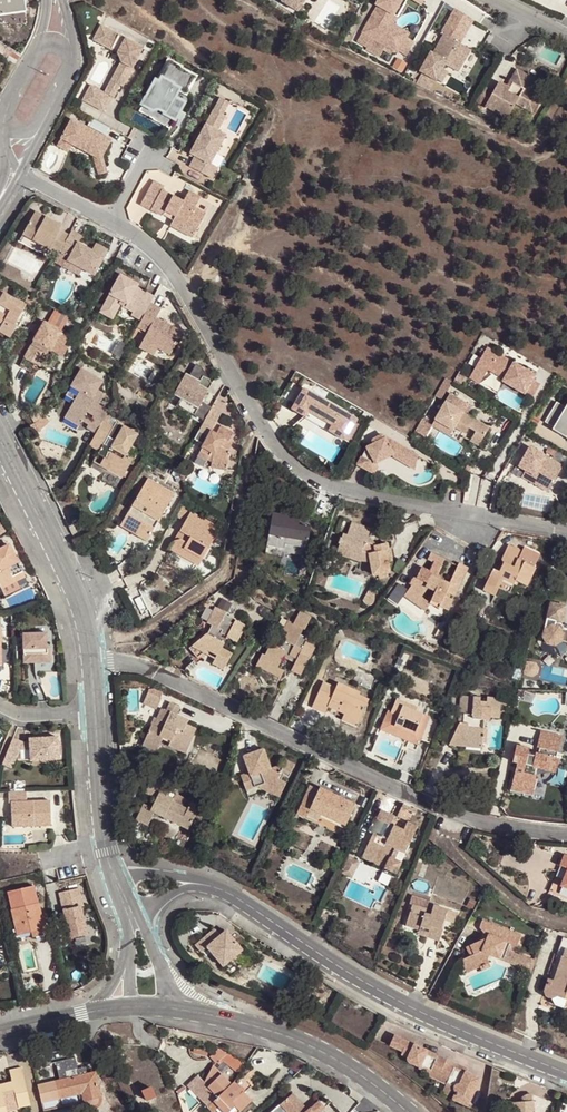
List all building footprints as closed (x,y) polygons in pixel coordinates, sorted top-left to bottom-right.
[(26,14),(24,0),(0,0),(0,18),(26,14)] [(281,1),(297,11),(303,3),(298,0),(281,0),(281,1)] [(402,1),(400,0),(378,0),(375,4),(377,6),(362,32),(397,53),(398,52),(407,37),(387,26),(402,1)] [(393,24),(408,0),(400,0),(402,1),(387,26),(407,37),(409,33),(393,24)] [(474,20),(455,8),(445,25),(455,31),(451,38),(461,44),(465,36),(474,20)] [(455,31),(445,25),(441,33),(443,35),(433,53),(430,51),(419,71),(436,81),(436,80),(442,69),(445,64),(456,70),(461,60),(464,62),(471,50),(461,44),(451,38),(455,31)] [(100,26),(92,40),(117,53),(115,56),(116,59),(118,61),(119,62),(121,62),(111,81),(119,85),(122,87),(142,48),(100,26)] [(413,41),(407,37),(398,52),(405,56),(413,41)] [(456,70),(459,72),(464,62),(461,60),(456,70)] [(157,77),(155,76),(137,109),(169,127),(196,77),(166,61),(157,77)] [(442,69),(436,80),(441,83),(448,72),(442,69)] [(528,91),(534,80),(516,70),(509,82),(512,83),(509,88),(507,87),(498,82),(493,92),(484,106),(506,119),(516,103),(532,112),(540,98),(536,95),(528,91)] [(536,95),(542,84),(534,80),(528,91),(536,95)] [(111,81),(104,93),(110,96),(113,98),(119,85),(111,81)] [(82,101),(102,111),(110,96),(104,93),(90,86),(82,101)] [(475,101),(484,106),(493,92),(484,86),(475,101)] [(213,110),(222,114),(229,102),(220,98),(213,110)] [(523,128),(532,112),(516,103),(506,119),(523,128)] [(222,114),(213,110),(199,136),(201,137),(198,143),(196,142),(190,153),(195,156),(189,166),(211,178),(217,167),(210,163),(225,135),(216,131),(225,116),(222,114)] [(98,175),(107,172),(102,156),(106,149),(108,150),(111,143),(110,142),(110,141),(71,120),(57,147),(67,152),(71,145),(93,156),(98,175)] [(172,150),(169,157),(183,164),(186,157),(172,150)] [(153,181),(140,204),(162,216),(164,211),(175,217),(172,222),(194,233),(205,214),(194,208),(200,197),(188,191),(183,202),(162,191),(164,187),(153,181)] [(51,246),(60,251),(69,235),(59,230),(62,226),(35,211),(23,235),(41,245),(49,249),(51,246)] [(175,217),(164,211),(162,216),(172,222),(175,217)] [(194,233),(172,222),(170,226),(192,238),(194,233)] [(69,235),(60,251),(70,256),(67,261),(82,269),(94,276),(108,250),(96,243),(92,250),(78,243),(82,236),(72,230),(69,235)] [(58,255),(60,251),(51,246),(49,249),(58,255)] [(58,255),(54,262),(64,267),(67,261),(70,256),(60,251),(58,255)] [(79,275),(82,269),(67,261),(64,267),(79,275)] [(141,321),(150,303),(154,296),(136,287),(137,285),(120,275),(102,308),(115,315),(120,305),(122,302),(135,309),(133,312),(131,315),(141,321)] [(10,311),(7,316),(2,324),(0,328),(0,332),(10,338),(17,326),(15,325),(26,306),(0,291),(0,306),(10,311)] [(120,305),(133,312),(135,309),(122,302),(120,305)] [(150,303),(141,321),(138,325),(149,331),(146,335),(144,340),(158,348),(171,355),(182,332),(155,318),(161,308),(150,303)] [(112,320),(115,315),(102,308),(100,313),(112,320)] [(31,346),(30,345),(23,357),(35,364),(40,367),(47,355),(45,354),(48,349),(62,358),(68,348),(64,346),(69,337),(43,322),(33,341),(34,341),(31,346)] [(146,335),(149,331),(138,325),(136,330),(146,335)] [(154,356),(158,348),(144,340),(139,348),(154,356)] [(502,381),(531,399),(540,385),(532,380),(535,375),(487,347),(473,370),(484,376),(488,369),(504,379),(502,381)] [(31,372),(35,364),(23,357),(19,365),(31,372)] [(202,402),(212,384),(205,381),(207,377),(202,368),(196,364),(189,376),(185,374),(174,395),(181,399),(177,407),(185,411),(185,410),(205,420),(212,407),(202,402)] [(96,434),(109,411),(99,405),(103,398),(102,393),(97,390),(102,381),(81,369),(71,387),(79,392),(66,415),(80,423),(82,421),(84,417),(87,412),(93,416),(90,420),(88,425),(86,428),(96,434)] [(479,384),(484,376),(473,370),(469,378),(479,384)] [(460,372),(455,380),(461,384),(466,375),(460,372)] [(56,387),(61,378),(55,375),(54,375),(52,385),(56,387)] [(343,432),(352,416),(303,388),(302,391),(293,406),(292,409),(304,416),(307,411),(319,418),(343,432)] [(290,404),(293,406),(302,391),(298,389),(290,404)] [(471,405),(450,393),(435,420),(453,430),(454,427),(465,433),(468,427),(475,431),(470,440),(479,445),(489,427),(481,422),(479,425),(472,421),(474,418),(466,414),(471,405)] [(552,430),(566,437),(566,400),(552,430)] [(554,424),(563,405),(556,402),(547,421),(554,424)] [(212,407),(205,420),(214,425),(222,412),(212,407)] [(109,411),(96,434),(89,446),(99,452),(98,453),(105,458),(101,466),(122,478),(132,459),(126,455),(129,450),(138,435),(116,422),(113,427),(107,423),(113,412),(109,410),(109,411)] [(316,423),(319,418),(307,411),(304,416),(316,423)] [(79,426),(80,423),(66,415),(64,418),(79,426)] [(41,417),(37,421),(43,427),(49,421),(41,417)] [(82,421),(88,425),(90,420),(84,417),(82,421)] [(214,425),(205,420),(199,431),(207,436),(201,448),(202,448),(198,456),(207,461),(207,460),(212,462),(211,465),(227,468),(229,454),(228,451),(232,443),(229,441),(234,433),(220,426),(216,433),(211,431),(214,425)] [(432,426),(460,442),(465,433),(454,427),(453,430),(435,420),(432,425),(431,426),(432,426)] [(37,421),(35,424),(38,432),(43,427),(37,421)] [(432,425),(426,422),(418,434),(425,438),(432,426),(431,426),(432,425)] [(373,440),(375,445),(367,448),(358,463),(367,469),(372,461),(374,465),(392,458),(393,461),(414,473),(419,457),(388,439),(386,440),(385,436),(373,440)] [(547,492),(562,466),(529,447),(524,457),(526,458),(524,462),(521,460),(518,466),(522,468),(532,475),(529,481),(547,492)] [(129,450),(126,455),(132,459),(135,454),(129,450)] [(101,466),(105,458),(98,453),(93,461),(101,466)] [(212,462),(207,460),(207,461),(198,456),(195,462),(209,469),(211,465),(212,462)] [(529,481),(532,475),(522,468),(518,475),(529,481)] [(120,526),(147,541),(159,521),(158,520),(162,513),(163,514),(175,494),(147,478),(136,498),(136,499),(133,505),(132,505),(120,526)] [(181,505),(176,515),(186,521),(191,512),(192,510),(181,505)] [(186,549),(203,558),(214,539),(211,537),(217,527),(191,512),(186,521),(180,531),(184,533),(181,539),(174,541),(170,549),(180,554),(183,553),(186,549)] [(272,517),(267,546),(284,549),(285,544),(286,537),(308,541),(310,528),(290,524),(290,520),(272,517)] [(368,536),(370,527),(352,521),(347,535),(343,533),(341,538),(340,537),(338,543),(339,544),(338,548),(359,555),(361,551),(368,553),(369,561),(372,576),(390,572),(388,562),(393,561),(391,550),(389,550),(388,543),(377,545),(366,541),(368,536)] [(180,531),(174,541),(181,539),(184,533),(180,531)] [(366,541),(377,545),(368,536),(366,541)] [(307,548),(308,541),(286,537),(285,544),(307,548)] [(2,588),(25,576),(9,544),(0,549),(0,584),(2,588)] [(499,572),(493,569),(483,591),(494,596),(502,579),(513,585),(515,581),(527,586),(535,568),(523,562),(524,561),(518,559),(522,551),(509,545),(502,559),(504,563),(499,572)] [(357,561),(369,561),(368,553),(361,551),(359,555),(338,548),(334,561),(355,568),(357,561)] [(203,558),(186,549),(183,553),(180,554),(199,565),(203,558)] [(421,597),(427,588),(435,592),(429,603),(439,608),(440,606),(449,610),(454,600),(449,598),(451,594),(456,596),(469,568),(458,563),(449,583),(435,576),(440,566),(441,567),(445,559),(431,553),(427,560),(434,563),(430,571),(423,568),(419,578),(417,576),(414,580),(415,581),(409,589),(421,597)] [(389,598),(398,604),(408,587),(398,582),(389,598)] [(363,600),(365,602),(375,591),(370,587),(363,600)] [(421,597),(409,589),(404,595),(424,610),(429,603),(421,597)] [(140,617),(150,612),(141,594),(132,599),(140,617)] [(223,598),(219,605),(229,612),(234,605),(223,598)] [(564,628),(561,624),(565,606),(551,603),(547,621),(552,622),(551,625),(544,629),(543,637),(547,644),(554,646),(561,656),(566,653),(566,628),(564,628)] [(185,652),(196,658),(204,649),(216,655),(211,663),(223,669),(231,653),(220,648),(223,643),(225,644),(228,638),(237,642),(245,625),(235,620),(233,624),(230,622),(232,618),(225,614),(226,612),(215,607),(207,623),(210,625),(213,627),(209,635),(206,634),(185,652)] [(291,671),(300,675),(317,643),(300,634),(303,629),(304,629),(311,617),(299,611),(293,623),(288,620),(283,630),(281,628),(276,638),(283,642),(278,650),(270,645),(264,656),(261,655),(255,666),(264,671),(268,665),(276,669),(282,658),(284,654),(297,660),(294,665),(291,671)] [(24,634),(24,663),(38,663),(41,660),(51,659),(51,648),(48,649),(48,634),(24,634)] [(294,665),(297,660),(284,654),(282,658),(294,665)] [(268,665),(264,671),(279,679),(283,672),(276,669),(268,665)] [(515,666),(512,678),(520,680),(523,668),(515,666)] [(322,682),(312,707),(325,713),(327,706),(339,711),(341,707),(346,710),(344,714),(360,720),(369,700),(359,696),(360,693),(338,683),(336,688),(322,682)] [(148,693),(144,703),(157,710),(162,699),(148,693)] [(498,718),(500,698),(486,696),(486,702),(478,701),(478,706),(473,706),(473,697),(461,696),(458,722),(462,723),(461,731),(457,731),(451,745),(459,746),(464,740),(482,741),(482,743),(485,743),(486,729),(483,728),(484,720),(489,720),(489,717),(498,718)] [(422,737),(430,717),(416,711),(418,705),(397,697),(391,712),(388,711),(384,722),(422,737)] [(181,708),(169,703),(166,711),(162,709),(158,718),(155,717),(144,742),(158,748),(163,738),(170,741),(168,745),(182,752),(187,740),(190,742),(196,728),(187,724),(189,719),(178,714),(181,708)] [(357,726),(360,720),(344,714),(341,720),(357,726)] [(419,745),(422,737),(384,722),(381,730),(419,745)] [(516,745),(512,762),(517,763),(512,786),(533,791),(537,776),(535,776),(537,768),(555,773),(558,759),(555,758),(557,752),(558,752),(562,736),(541,731),(537,747),(538,748),(537,752),(536,752),(535,756),(528,754),(529,748),(516,745)] [(30,742),(31,749),(31,761),(60,759),(58,737),(30,739),(30,742)] [(20,750),(23,742),(13,738),(3,763),(13,767),(20,750)] [(190,742),(187,740),(182,752),(185,753),(190,742)] [(30,742),(23,742),(20,750),(31,749),(30,742)] [(156,752),(158,748),(144,742),(142,746),(156,752)] [(270,768),(263,749),(243,756),(249,772),(240,776),(246,790),(257,786),(265,783),(281,791),(286,782),(281,780),(283,775),(288,777),(294,764),(285,760),(283,766),(279,764),(270,768)] [(173,798),(168,795),(172,786),(152,777),(145,792),(157,798),(152,808),(147,806),(145,809),(141,808),(136,819),(147,825),(153,813),(163,818),(166,814),(181,822),(179,826),(188,830),(200,806),(191,801),(187,809),(172,801),(173,798)] [(281,791),(265,783),(257,786),(279,796),(281,791)] [(310,786),(306,793),(315,797),(319,790),(310,786)] [(533,795),(533,791),(512,786),(511,790),(533,795)] [(345,826),(355,804),(320,787),(319,790),(315,797),(306,793),(296,813),(305,818),(309,809),(345,826)] [(27,801),(26,790),(8,791),(9,802),(11,802),(11,826),(51,826),(50,801),(27,801)] [(191,801),(176,794),(173,798),(172,801),(187,809),(191,801)] [(383,822),(390,825),(394,816),(395,815),(380,808),(376,817),(374,816),(368,829),(373,832),(364,851),(388,862),(386,867),(396,872),(401,861),(391,857),(395,849),(398,843),(403,846),(405,843),(409,845),(425,811),(404,802),(397,816),(407,821),(403,829),(399,839),(389,835),(387,839),(377,835),(383,822)] [(341,835),(345,826),(309,809),(305,818),(341,835)] [(166,814),(163,818),(179,826),(181,822),(166,814)] [(403,829),(394,825),(389,835),(399,839),(403,829)] [(395,849),(404,854),(409,845),(405,843),(403,846),(398,843),(395,849)] [(386,867),(388,862),(364,851),(362,856),(386,867)] [(340,873),(352,878),(360,862),(349,856),(340,873)] [(378,881),(382,870),(375,868),(371,878),(378,881)] [(552,884),(549,891),(566,898),(566,868),(560,887),(552,884)] [(380,881),(389,885),(393,875),(383,871),(380,881)] [(38,903),(34,886),(8,892),(12,909),(11,909),(17,935),(32,932),(34,937),(46,934),(39,903),(38,903)] [(79,888),(61,892),(63,901),(61,901),(63,910),(64,910),(70,938),(87,935),(80,906),(83,906),(79,888)] [(426,908),(412,904),(405,926),(419,930),(421,924),(429,927),(425,936),(439,941),(446,920),(454,922),(457,913),(433,905),(430,914),(425,913),(426,908)] [(521,934),(482,919),(479,928),(487,934),(486,938),(470,945),(474,954),(470,956),(460,960),(466,973),(479,967),(489,963),(487,959),(488,954),(494,956),(496,951),(501,953),(503,948),(506,942),(517,946),(521,934)] [(419,930),(418,934),(425,936),(429,927),(421,924),(419,930)] [(214,928),(194,945),(201,952),(207,947),(223,966),(242,950),(226,931),(220,935),(214,928)] [(470,956),(474,954),(470,945),(466,947),(470,956)] [(517,965),(521,955),(503,948),(501,953),(496,951),(494,956),(517,965)] [(565,949),(562,957),(555,979),(549,977),(545,990),(547,997),(551,998),(556,996),(566,999),(563,1008),(566,1006),(566,949),(565,949)] [(534,960),(521,955),(517,965),(531,970),(534,960)] [(549,977),(555,979),(562,957),(557,955),(549,977)] [(101,971),(106,973),(111,962),(106,960),(101,971)] [(490,967),(489,963),(479,967),(481,971),(490,967)] [(315,988),(307,984),(300,997),(308,1001),(315,988)] [(566,999),(556,996),(551,998),(554,1005),(563,1008),(566,999)] [(437,1079),(444,1063),(437,1060),(439,1056),(394,1035),(390,1045),(402,1051),(401,1054),(408,1057),(408,1059),(408,1061),(410,1062),(419,1066),(418,1067),(429,1072),(428,1075),(437,1079)] [(117,1044),(116,1038),(105,1040),(106,1046),(117,1044)] [(221,1059),(228,1053),(219,1048),(210,1056),(216,1063),(221,1059)] [(228,1053),(221,1059),(235,1072),(243,1062),(228,1053)] [(48,1054),(31,1058),(33,1068),(51,1063),(48,1054)] [(454,1067),(456,1063),(439,1056),(437,1060),(444,1063),(454,1067)] [(37,1086),(41,1104),(78,1095),(77,1092),(82,1091),(82,1094),(84,1102),(86,1105),(87,1106),(90,1108),(93,1108),(96,1107),(98,1105),(100,1103),(100,1100),(94,1072),(87,1074),(79,1076),(77,1068),(74,1057),(55,1062),(59,1081),(37,1086)] [(453,1099),(467,1105),(479,1078),(465,1072),(467,1068),(456,1063),(454,1067),(444,1063),(437,1079),(446,1083),(455,1087),(454,1089),(455,1090),(456,1091),(453,1099)] [(197,1097),(207,1107),(231,1084),(213,1065),(204,1083),(208,1087),(197,1097)] [(0,1084),(0,1111),(7,1111),(6,1110),(19,1107),(19,1106),(30,1103),(21,1067),(9,1069),(12,1081),(12,1084),(1,1087),(1,1084),(0,1084)] [(85,1067),(77,1068),(79,1076),(87,1074),(85,1067)] [(253,1085),(242,1073),(234,1082),(244,1093),(253,1085)] [(231,1084),(207,1107),(212,1111),(214,1111),(219,1108),(223,1111),(226,1111),(234,1105),(240,1111),(251,1101),(244,1093),(234,1082),(231,1084)] [(451,1098),(453,1099),(456,1091),(455,1090),(454,1089),(455,1087),(446,1083),(442,1090),(451,1098)] [(151,1085),(142,1088),(147,1098),(155,1094),(151,1085)] [(310,1108),(309,1107),(307,1109),(292,1093),(280,1104),(287,1111),(313,1111),(310,1108)] [(531,1111),(533,1111),(532,1095),(528,1095),(524,1097),(522,1099),(522,1102),(511,1103),(511,1111),(532,1111),(531,1111)] [(310,1108),(313,1111),(321,1111),(325,1109),(318,1101),(310,1108)]
